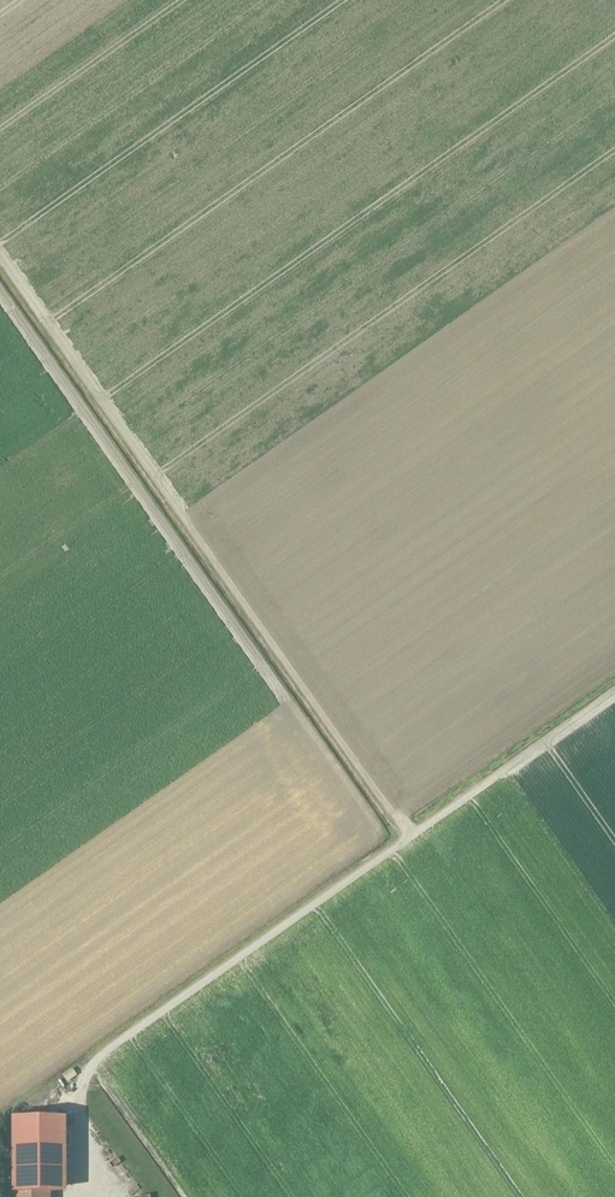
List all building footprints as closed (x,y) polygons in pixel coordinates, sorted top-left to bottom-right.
[(50,1194),(52,1194),(51,1122),(12,1122),(13,1196),(50,1196),(50,1194)] [(53,1147),(67,1147),(67,1139),(53,1139),(53,1147)]
